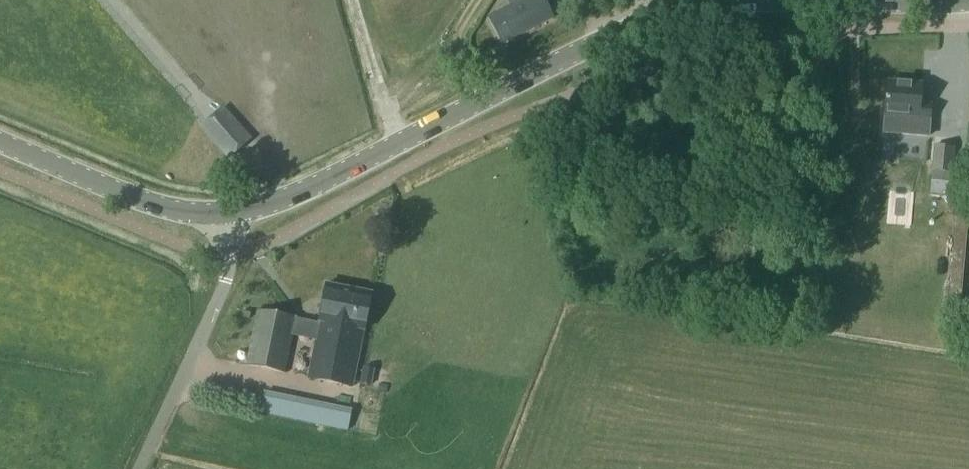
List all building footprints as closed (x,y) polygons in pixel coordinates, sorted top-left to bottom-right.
[(502,46),(553,20),(543,0),(508,0),(511,7),(488,19),(502,46)] [(912,121),(930,122),(932,107),(921,107),(922,88),(889,85),(886,114),(912,116),(912,121)] [(201,129),(230,159),(251,139),(225,109),(201,129)] [(956,148),(934,147),(932,180),(953,182),(956,148)] [(859,148),(858,161),(874,161),(874,148),(859,148)] [(959,194),(968,195),(968,188),(968,162),(962,162),(959,194)] [(958,321),(961,286),(950,285),(947,321),(958,321)] [(309,380),(354,389),(372,295),(327,286),(309,380)] [(246,367),(286,376),(298,319),(257,311),(246,367)] [(353,411),(265,394),(261,415),(349,434),(353,411)]
